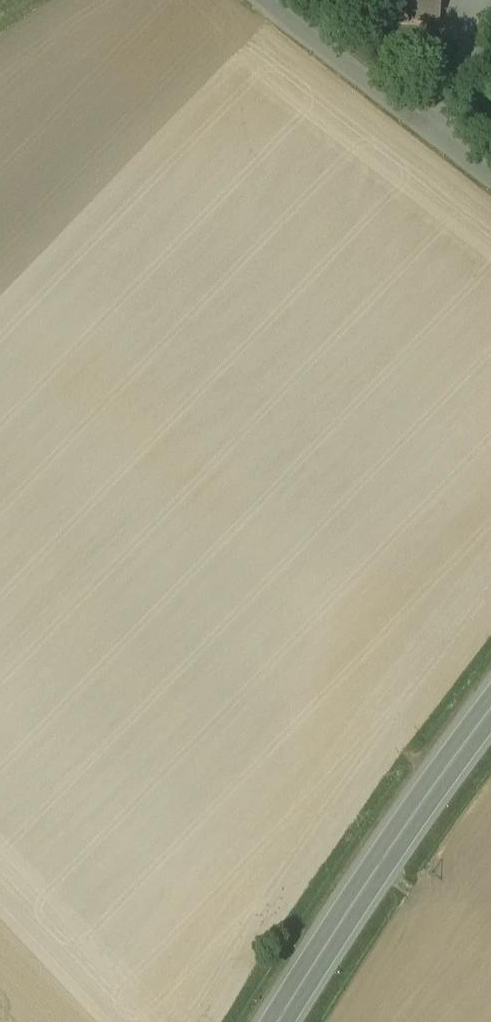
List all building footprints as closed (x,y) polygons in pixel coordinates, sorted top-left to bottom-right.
[(392,12),(454,22),(457,0),(394,0),(392,12)]
